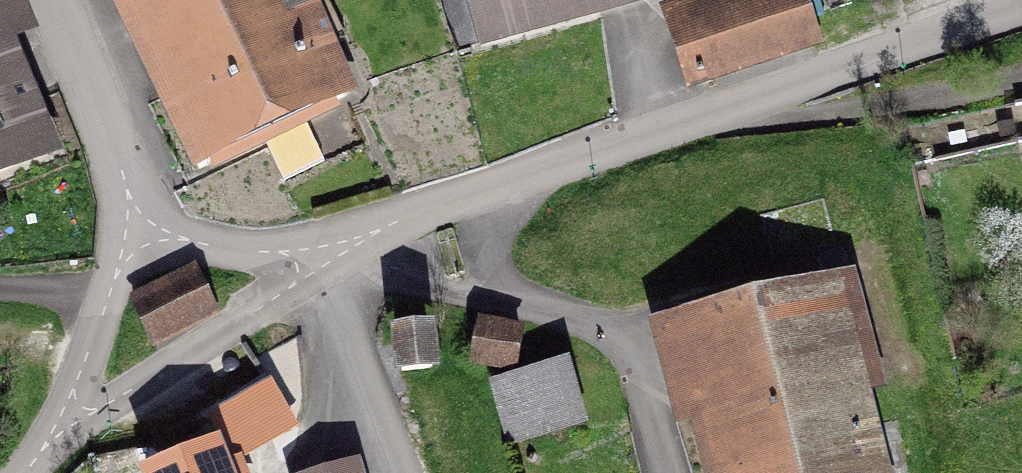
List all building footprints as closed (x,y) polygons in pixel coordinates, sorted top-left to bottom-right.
[(64,155),(16,40),(40,30),(27,0),(0,0),(0,181),(64,155)] [(319,0),(118,0),(199,167),(344,96),(302,8),(319,0)] [(483,40),(629,0),(472,0),(483,40)] [(810,41),(802,19),(851,1),(851,0),(757,0),(721,12),(724,19),(680,35),(695,80),(810,41)] [(195,271),(134,302),(154,342),(215,311),(195,271)] [(716,472),(879,472),(829,287),(678,325),(716,472)] [(481,325),(473,359),(513,366),(520,332),(481,325)] [(428,334),(398,337),(402,371),(431,367),(428,334)] [(565,361),(492,382),(509,444),(583,424),(565,361)] [(270,385),(212,417),(222,435),(280,403),(270,385)] [(164,472),(223,472),(215,453),(164,472)]
